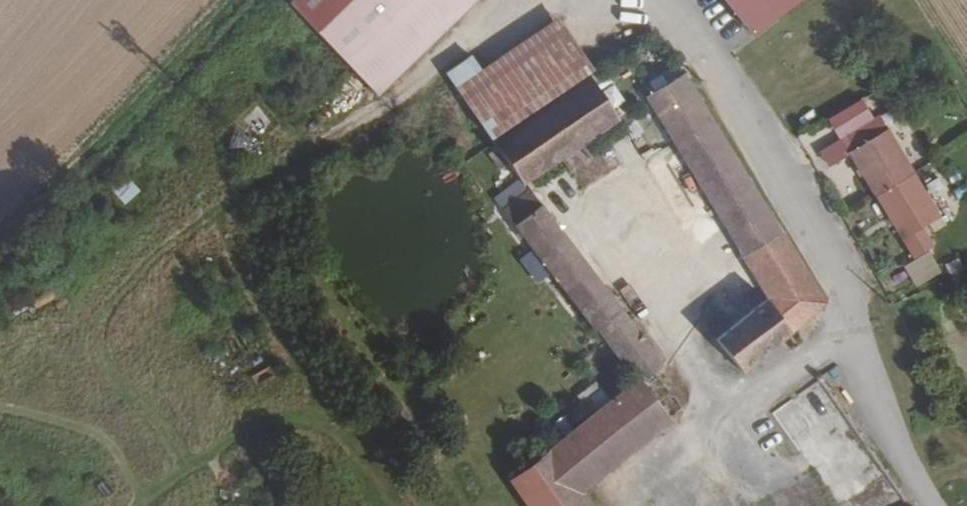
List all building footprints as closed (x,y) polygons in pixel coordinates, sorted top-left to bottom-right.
[(289,3),(345,60),(407,0),(292,0),(289,3)] [(345,60),(377,94),(475,0),(407,0),(345,60)] [(754,33),(796,0),(728,0),(754,33)] [(590,68),(556,20),(456,87),(490,135),(590,68)] [(642,42),(494,141),(523,184),(561,158),(570,171),(592,156),(583,143),(646,99),(765,299),(716,341),(743,373),(825,303),(683,73),(668,83),(642,42)] [(876,116),(838,139),(912,257),(930,247),(919,226),(938,212),(876,116)] [(228,149),(251,161),(259,146),(236,133),(228,149)] [(110,188),(123,206),(141,193),(127,175),(110,188)] [(530,190),(502,211),(593,331),(595,330),(636,382),(644,376),(664,362),(530,190)] [(636,382),(551,451),(576,490),(668,420),(644,389),(650,384),(644,376),(636,382)] [(770,412),(835,505),(909,505),(820,379),(770,412)] [(595,383),(577,398),(588,411),(606,397),(595,383)] [(512,481),(529,505),(588,505),(576,490),(551,451),(512,481)]
